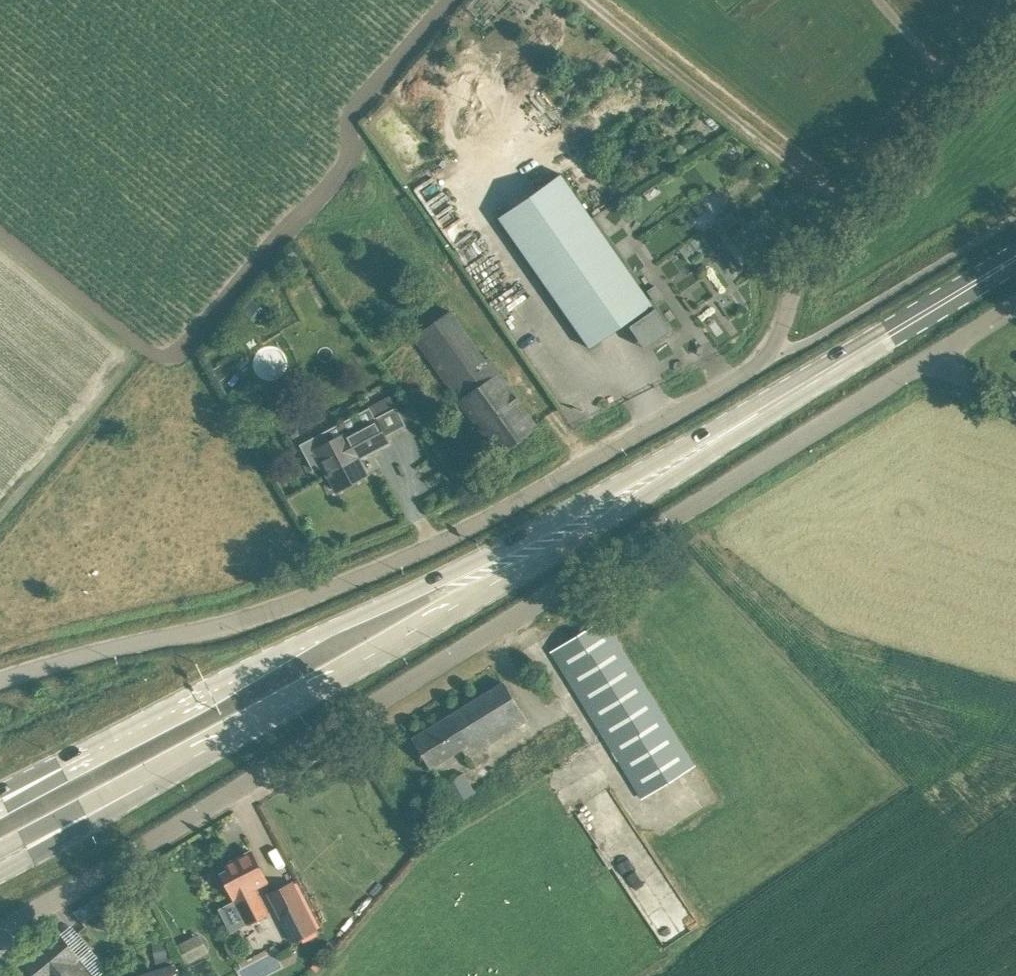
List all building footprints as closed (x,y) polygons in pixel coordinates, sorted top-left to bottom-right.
[(499,216),(590,347),(630,319),(632,323),(629,325),(638,337),(641,335),(646,342),(653,337),(655,340),(671,330),(655,307),(652,309),(649,306),(652,304),(560,173),(499,216)] [(448,310),(412,336),(425,354),(461,328),(448,310)] [(537,424),(525,408),(490,358),(448,387),(496,454),(537,424)] [(367,473),(358,457),(370,450),(371,451),(388,442),(375,418),(395,407),(396,408),(397,407),(396,406),(390,396),(369,407),(374,417),(330,441),(326,432),(302,445),(314,468),(323,463),(327,471),(326,472),(328,475),(329,475),(336,489),(367,473)] [(694,765),(614,636),(603,619),(552,651),(562,668),(642,797),(694,765)] [(527,720),(513,698),(503,681),(413,738),(431,767),(462,747),(467,757),(527,720)] [(442,784),(454,803),(475,791),(463,772),(442,784)] [(267,881),(260,867),(251,850),(225,863),(228,868),(221,872),(234,898),(235,898),(249,924),(268,913),(255,888),(267,881)] [(316,930),(291,882),(269,893),(294,941),(316,930)] [(57,931),(22,960),(36,975),(94,975),(57,931)] [(209,951),(199,933),(177,944),(187,963),(209,951)]
